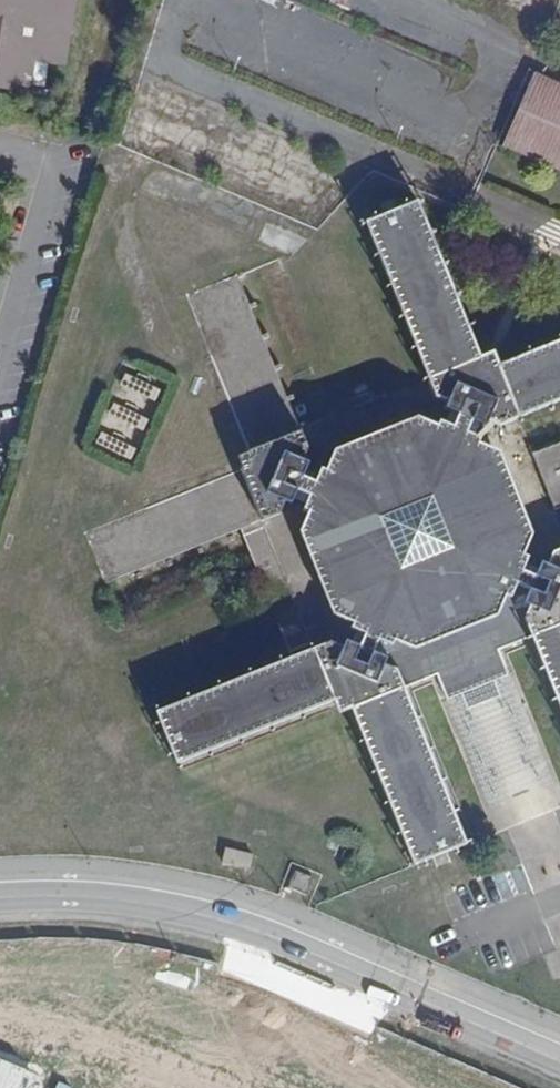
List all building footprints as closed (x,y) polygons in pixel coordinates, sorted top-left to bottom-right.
[(73,0),(0,0),(0,85),(27,90),(32,57),(63,62),(73,0)] [(533,74),(502,146),(559,171),(559,86),(533,74)] [(554,551),(549,564),(543,561),(540,567),(527,562),(530,555),(525,553),(535,533),(502,450),(481,441),(483,436),(476,433),(481,420),(488,423),(491,418),(503,423),(559,401),(559,339),(503,362),(494,358),(483,354),(421,200),(369,220),(431,378),(302,428),(239,273),(190,293),(252,448),(243,468),(88,530),(107,579),(243,525),(294,654),(158,709),(179,761),(335,698),(353,706),(415,863),(468,842),(405,685),(438,673),(448,698),(463,692),(469,707),(487,701),(502,695),(496,679),(510,673),(500,646),(532,633),(559,702),(559,549),(554,551)] [(559,507),(559,442),(535,452),(557,509),(559,507)] [(335,698),(340,711),(353,706),(335,698)] [(559,806),(559,785),(558,779),(526,790),(535,815),(559,806)] [(288,886),(306,894),(313,878),(295,870),(288,886)]
